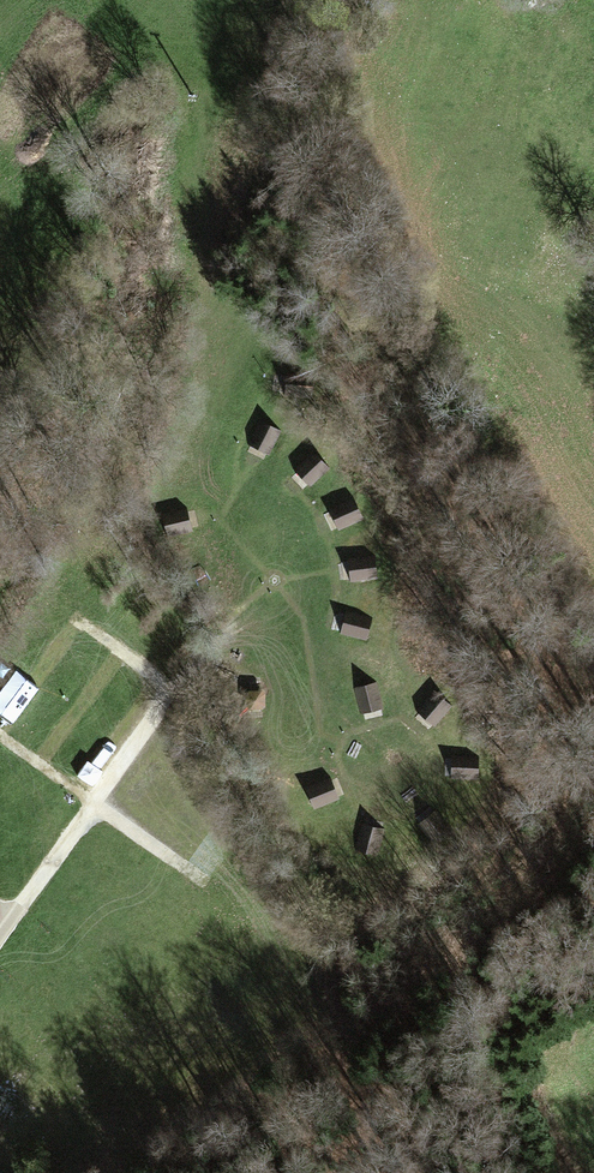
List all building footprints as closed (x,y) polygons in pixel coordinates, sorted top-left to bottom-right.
[(286,379),(284,396),(306,399),(308,382),(286,379)] [(279,432),(260,423),(249,445),(268,454),(279,432)] [(327,468),(312,453),(296,470),(310,485),(327,468)] [(355,502),(332,511),(339,529),(361,520),(355,502)] [(191,530),(187,513),(163,518),(167,535),(191,530)] [(374,558),(350,560),(351,581),(376,579),(374,558)] [(347,613),(342,633),(365,639),(370,619),(347,613)] [(356,689),(361,713),(382,708),(376,684),(356,689)] [(434,692),(418,711),(435,725),(450,705),(434,692)] [(478,759),(451,757),(450,776),(476,778),(478,759)] [(339,799),(330,778),(307,788),(316,809),(339,799)] [(382,831),(362,826),(356,850),(377,854),(382,831)]
